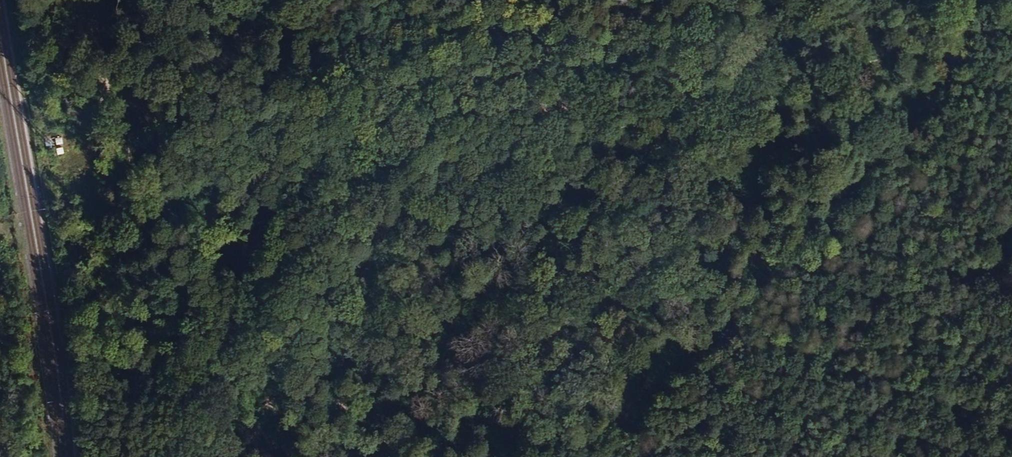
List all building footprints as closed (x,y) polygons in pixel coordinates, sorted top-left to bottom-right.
[(47,138),(48,145),(64,143),(63,136),(47,138)]
